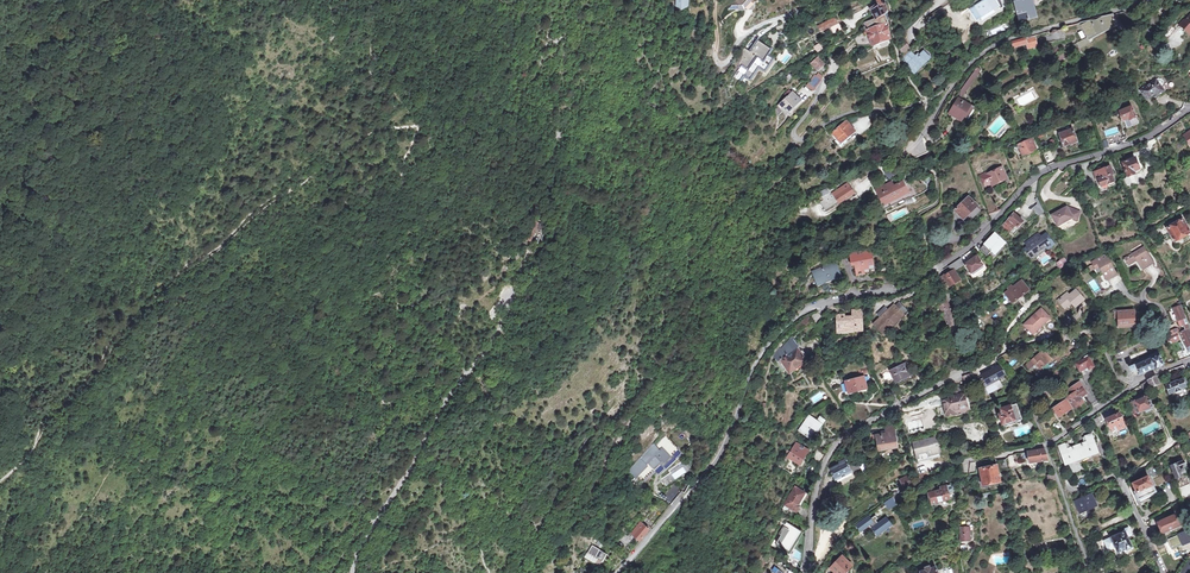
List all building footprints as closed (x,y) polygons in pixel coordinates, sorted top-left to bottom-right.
[(676,6),(679,8),(682,7),(685,8),(686,7),(687,4),(689,1),(687,0),(676,0),(676,6)] [(872,46),(890,39),(889,33),(889,22),(888,12),(884,0),(877,0),(878,3),(871,8),(876,19),(865,23),(867,29),(864,31),(866,35),(856,40),(858,45),(870,40),(872,46)] [(994,0),(988,0),(989,2),(988,3),(986,0),(985,0),(969,10),(976,20),(998,6),(994,0)] [(1035,10),(1033,0),(1019,0),(1014,1),(1019,21),(1036,17),(1034,10),(1035,10)] [(1084,22),(1079,23),(1082,28),(1087,37),(1106,28),(1116,24),(1113,15),(1103,17),(1099,18),(1094,20),(1089,21),(1086,21),(1084,22)] [(1185,21),(1184,20),(1179,25),(1180,26),(1178,27),(1182,31),(1184,29),(1189,34),(1189,33),(1189,15),(1185,21)] [(835,18),(828,22),(830,27),(838,23),(836,19),(835,18)] [(830,27),(828,22),(819,26),(822,32),(830,27)] [(838,23),(830,27),(834,33),(841,29),(838,23)] [(1169,24),(1161,33),(1168,39),(1176,30),(1169,24)] [(1063,31),(1043,34),(1044,43),(1064,39),(1063,31)] [(1011,47),(1013,47),(1013,48),(1027,44),(1029,49),(1038,46),(1035,35),(1012,42),(1012,44),(1011,45),(1011,47)] [(1090,42),(1087,37),(1077,42),(1080,47),(1090,42)] [(740,82),(744,76),(750,80),(759,67),(765,71),(773,59),(767,56),(771,50),(758,41),(750,53),(744,49),(739,56),(745,60),(741,66),(734,78),(740,82)] [(901,54),(909,47),(905,42),(899,47),(900,50),(901,54)] [(907,66),(914,73),(930,57),(924,52),(920,56),(918,55),(916,57),(910,51),(903,58),(906,64),(907,66)] [(818,68),(823,64),(817,56),(812,61),(818,68)] [(961,93),(962,100),(978,76),(975,73),(974,72),(961,93)] [(821,80),(816,76),(814,75),(807,85),(814,90),(821,80)] [(1156,94),(1158,97),(1165,92),(1157,81),(1142,92),(1143,94),(1148,100),(1156,94)] [(779,105),(784,110),(787,113),(800,100),(790,89),(785,93),(788,96),(779,105)] [(971,106),(962,100),(959,99),(950,113),(962,120),(965,116),(970,107),(971,106)] [(1138,124),(1136,119),(1136,118),(1137,117),(1136,112),(1134,113),(1132,108),(1132,106),(1120,111),(1124,124),(1126,128),(1138,124)] [(970,107),(965,116),(968,118),(973,108),(970,107)] [(837,138),(841,143),(852,134),(856,131),(847,121),(833,133),(837,138)] [(1069,142),(1076,140),(1076,139),(1072,129),(1059,134),(1064,146),(1069,144),(1069,142)] [(1122,132),(1106,138),(1109,146),(1124,140),(1122,132)] [(1023,158),(1032,154),(1031,151),(1036,149),(1031,139),(1017,145),(1023,158)] [(1050,150),(1051,149),(1048,141),(1040,144),(1039,144),(1042,153),(1043,152),(1050,150)] [(1043,162),(1039,154),(1031,158),(1034,166),(1043,162)] [(1139,157),(1136,159),(1135,157),(1122,162),(1128,176),(1144,170),(1139,157)] [(1081,172),(1079,163),(1068,166),(1071,175),(1079,172),(1081,172)] [(1103,169),(1102,167),(1098,168),(1099,170),(1094,172),(1096,180),(1098,180),(1099,182),(1096,183),(1100,195),(1110,191),(1108,186),(1110,187),(1113,186),(1113,184),(1113,182),(1114,182),(1111,175),(1113,174),(1110,166),(1107,167),(1103,169)] [(1001,168),(987,175),(992,184),(1006,178),(1001,168)] [(877,191),(883,203),(907,190),(903,181),(897,184),(895,180),(876,189),(877,191)] [(840,205),(854,196),(848,185),(821,202),(826,211),(838,203),(840,205)] [(971,218),(980,210),(979,209),(968,197),(955,210),(964,218),(968,214),(971,218)] [(1039,204),(1032,209),(1039,218),(1045,213),(1039,204)] [(990,206),(986,211),(992,216),(996,211),(990,206)] [(1074,220),(1077,221),(1080,212),(1067,207),(1051,215),(1057,226),(1073,218),(1074,220)] [(1006,233),(1008,231),(1009,232),(1015,226),(1017,228),(1022,222),(1010,210),(1004,218),(1007,221),(1003,226),(1006,230),(1004,231),(1006,233)] [(530,242),(538,223),(532,220),(524,239),(530,242)] [(1177,241),(1181,239),(1181,237),(1189,232),(1186,227),(1182,220),(1167,229),(1174,242),(1176,240),(1177,241)] [(993,252),(1003,242),(994,234),(979,249),(987,256),(991,251),(993,252)] [(1045,244),(1041,239),(1038,241),(1035,236),(1025,243),(1028,248),(1025,250),(1027,252),(1027,253),(1028,255),(1029,254),(1030,256),(1037,250),(1038,251),(1042,248),(1042,247),(1045,244)] [(1132,253),(1127,256),(1131,262),(1135,259),(1141,267),(1151,261),(1140,242),(1130,249),(1132,253)] [(839,257),(850,254),(848,247),(837,251),(839,257)] [(869,250),(850,254),(852,265),(855,264),(857,275),(864,273),(863,269),(868,269),(867,265),(874,264),(872,256),(871,256),(869,250)] [(1095,262),(1092,263),(1094,267),(1094,268),(1098,266),(1105,279),(1106,279),(1115,273),(1105,254),(1094,259),(1095,262)] [(969,272),(972,275),(984,267),(976,255),(964,264),(960,258),(956,261),(960,268),(965,265),(969,272)] [(1064,258),(1057,263),(1060,268),(1067,262),(1064,258)] [(956,270),(960,268),(956,261),(954,262),(948,266),(951,271),(955,268),(956,270)] [(818,281),(824,279),(825,281),(840,274),(835,262),(814,271),(818,281)] [(953,281),(958,278),(954,272),(954,271),(945,277),(944,275),(940,278),(943,284),(947,281),(949,283),(950,285),(954,283),(953,281)] [(1094,279),(1088,283),(1094,294),(1100,290),(1094,279)] [(1106,279),(1105,279),(1099,283),(1103,290),(1110,286),(1106,279)] [(1016,297),(1023,291),(1028,288),(1022,280),(1013,287),(1011,285),(1006,289),(1007,291),(1005,293),(1012,303),(1017,299),(1016,297)] [(830,295),(847,292),(846,287),(846,286),(829,289),(830,295)] [(1075,307),(1084,299),(1076,290),(1069,296),(1067,293),(1059,300),(1065,309),(1072,303),(1075,307)] [(958,323),(957,323),(958,322),(957,319),(956,320),(946,299),(939,302),(940,304),(939,304),(949,327),(958,323)] [(900,304),(896,307),(902,313),(905,310),(900,304)] [(895,306),(889,312),(881,318),(875,324),(883,334),(900,319),(898,317),(902,313),(896,307),(895,306)] [(1181,319),(1185,317),(1181,306),(1170,310),(1172,315),(1174,321),(1181,319)] [(881,318),(889,312),(885,308),(878,314),(881,318)] [(853,310),(853,317),(853,318),(863,318),(862,309),(853,310)] [(1041,309),(1024,325),(1029,330),(1031,330),(1034,333),(1050,318),(1041,309)] [(1133,309),(1116,311),(1117,317),(1118,323),(1122,323),(1123,326),(1135,326),(1134,323),(1134,314),(1133,309)] [(853,318),(853,317),(845,317),(845,315),(837,316),(838,330),(845,330),(845,332),(854,332),(854,330),(863,330),(863,318),(853,318)] [(799,331),(812,321),(809,317),(796,326),(799,331)] [(956,330),(960,336),(967,331),(962,326),(956,330)] [(1186,347),(1189,345),(1189,332),(1189,330),(1186,331),(1181,333),(1186,347)] [(773,357),(777,363),(781,360),(787,369),(789,373),(794,369),(802,364),(806,361),(803,358),(804,358),(798,348),(799,347),(795,340),(793,341),(793,340),(790,342),(791,344),(776,356),(773,357)] [(1043,354),(1041,351),(1025,364),(1029,368),(1035,364),(1039,369),(1035,373),(1038,376),(1045,371),(1042,368),(1052,359),(1046,352),(1045,353),(1043,354)] [(1134,363),(1135,366),(1159,354),(1157,352),(1134,363)] [(1159,354),(1135,366),(1134,365),(1130,367),(1132,372),(1137,370),(1139,375),(1155,368),(1156,369),(1165,366),(1159,354)] [(1076,363),(1079,369),(1086,365),(1088,368),(1089,370),(1094,367),(1089,356),(1076,363)] [(781,360),(777,363),(783,371),(787,369),(781,360)] [(948,372),(953,370),(956,369),(952,362),(949,363),(944,365),(948,372)] [(897,380),(910,374),(905,364),(893,370),(897,380)] [(1000,366),(981,376),(987,388),(1007,378),(1000,366)] [(966,383),(973,380),(970,372),(963,376),(966,383)] [(1159,384),(1155,376),(1147,380),(1140,385),(1144,392),(1151,387),(1159,384)] [(848,393),(851,394),(853,394),(855,392),(867,389),(864,377),(845,382),(848,393)] [(1175,392),(1181,389),(1186,386),(1185,385),(1187,384),(1184,378),(1177,381),(1177,380),(1171,383),(1166,386),(1169,394),(1175,391),(1175,392)] [(1074,394),(1071,396),(1068,398),(1074,407),(1083,401),(1080,397),(1086,392),(1079,382),(1070,388),(1074,394)] [(951,399),(943,401),(947,413),(947,416),(971,409),(970,406),(968,406),(965,396),(964,392),(950,396),(951,399)] [(1138,415),(1143,413),(1142,411),(1144,410),(1152,407),(1146,394),(1133,400),(1128,402),(1132,415),(1137,413),(1138,415)] [(1066,399),(1053,408),(1059,417),(1072,408),(1066,399)] [(1002,424),(1022,418),(1017,403),(1000,409),(1001,411),(999,412),(1000,414),(999,414),(1000,417),(1002,424)] [(869,417),(865,410),(858,414),(862,421),(869,417)] [(1118,430),(1125,427),(1125,426),(1128,425),(1125,418),(1122,420),(1119,413),(1112,416),(1112,414),(1108,416),(1109,418),(1106,419),(1111,431),(1117,429),(1118,430)] [(811,439),(817,429),(816,428),(819,423),(821,424),(824,420),(819,416),(816,421),(808,416),(798,431),(811,439)] [(1022,418),(1002,424),(1003,427),(1016,423),(1018,424),(1022,423),(1023,421),(1022,418)] [(839,422),(831,428),(837,435),(845,429),(839,422)] [(894,424),(886,425),(887,432),(885,432),(873,434),(874,439),(876,438),(878,451),(898,448),(894,424)] [(828,437),(832,442),(836,439),(831,434),(828,437)] [(1098,452),(1092,434),(1082,438),(1084,443),(1077,445),(1070,448),(1068,443),(1058,446),(1064,466),(1082,459),(1098,452)] [(665,436),(632,471),(640,480),(659,462),(661,464),(663,466),(672,458),(671,456),(670,456),(666,451),(673,444),(665,436)] [(940,456),(936,437),(916,442),(917,448),(915,448),(918,461),(940,456)] [(791,453),(789,457),(800,464),(804,458),(803,458),(808,450),(797,443),(791,453)] [(678,449),(673,444),(666,451),(670,456),(671,456),(678,449)] [(813,456),(814,457),(821,461),(825,454),(817,449),(813,456)] [(1029,463),(1043,461),(1043,464),(1045,465),(1049,464),(1044,449),(1027,452),(1028,457),(1029,463)] [(999,469),(1003,468),(1007,467),(1006,459),(998,460),(999,469)] [(850,471),(848,466),(845,460),(835,465),(836,467),(831,469),(836,479),(837,478),(849,472),(850,471)] [(1189,484),(1187,477),(1186,474),(1183,467),(1186,466),(1184,460),(1171,466),(1177,481),(1180,488),(1189,484)] [(659,462),(640,480),(641,481),(661,464),(659,462)] [(856,462),(848,466),(850,471),(859,467),(856,462)] [(961,474),(968,474),(969,465),(961,466),(961,474)] [(983,485),(1001,481),(998,465),(980,469),(983,485)] [(849,472),(837,478),(837,480),(838,481),(851,475),(849,472)] [(905,487),(914,482),(911,477),(909,478),(908,476),(901,479),(905,487)] [(1140,504),(1157,496),(1152,484),(1151,485),(1148,477),(1133,484),(1136,491),(1135,492),(1140,504)] [(661,500),(671,505),(682,491),(673,484),(660,500),(661,500)] [(931,504),(944,501),(944,500),(950,499),(947,485),(938,488),(939,490),(928,493),(931,504)] [(1184,498),(1189,495),(1189,485),(1180,489),(1184,498)] [(796,512),(800,506),(798,505),(805,493),(795,486),(784,505),(796,512)] [(1081,519),(1091,514),(1090,511),(1089,509),(1094,506),(1096,505),(1091,494),(1075,501),(1080,513),(1079,513),(1081,519)] [(888,509),(894,505),(891,497),(883,503),(888,509)] [(1174,515),(1158,522),(1162,534),(1179,526),(1174,515)] [(859,528),(861,530),(860,531),(863,536),(878,525),(874,521),(873,522),(871,519),(869,516),(857,525),(859,528)] [(625,548),(635,537),(640,541),(655,524),(646,517),(641,523),(641,522),(630,535),(627,533),(619,542),(625,548)] [(780,548),(781,546),(790,552),(796,543),(794,542),(801,530),(786,521),(779,534),(781,535),(776,543),(777,543),(776,546),(780,548)] [(1101,522),(1094,526),(1097,533),(1104,530),(1101,522)] [(960,541),(970,541),(970,527),(960,527),(960,541)] [(1168,540),(1171,548),(1182,544),(1183,546),(1189,542),(1189,527),(1187,528),(1188,531),(1168,540)] [(1125,549),(1126,550),(1132,547),(1130,541),(1128,538),(1127,535),(1125,531),(1111,537),(1116,549),(1118,552),(1125,549)] [(602,562),(606,554),(599,550),(599,549),(591,545),(587,552),(595,557),(594,557),(602,562)] [(836,572),(851,572),(851,569),(849,568),(851,566),(842,557),(831,569),(836,572)] [(785,568),(784,566),(782,566),(781,563),(777,564),(771,572),(792,572),(785,568)]
